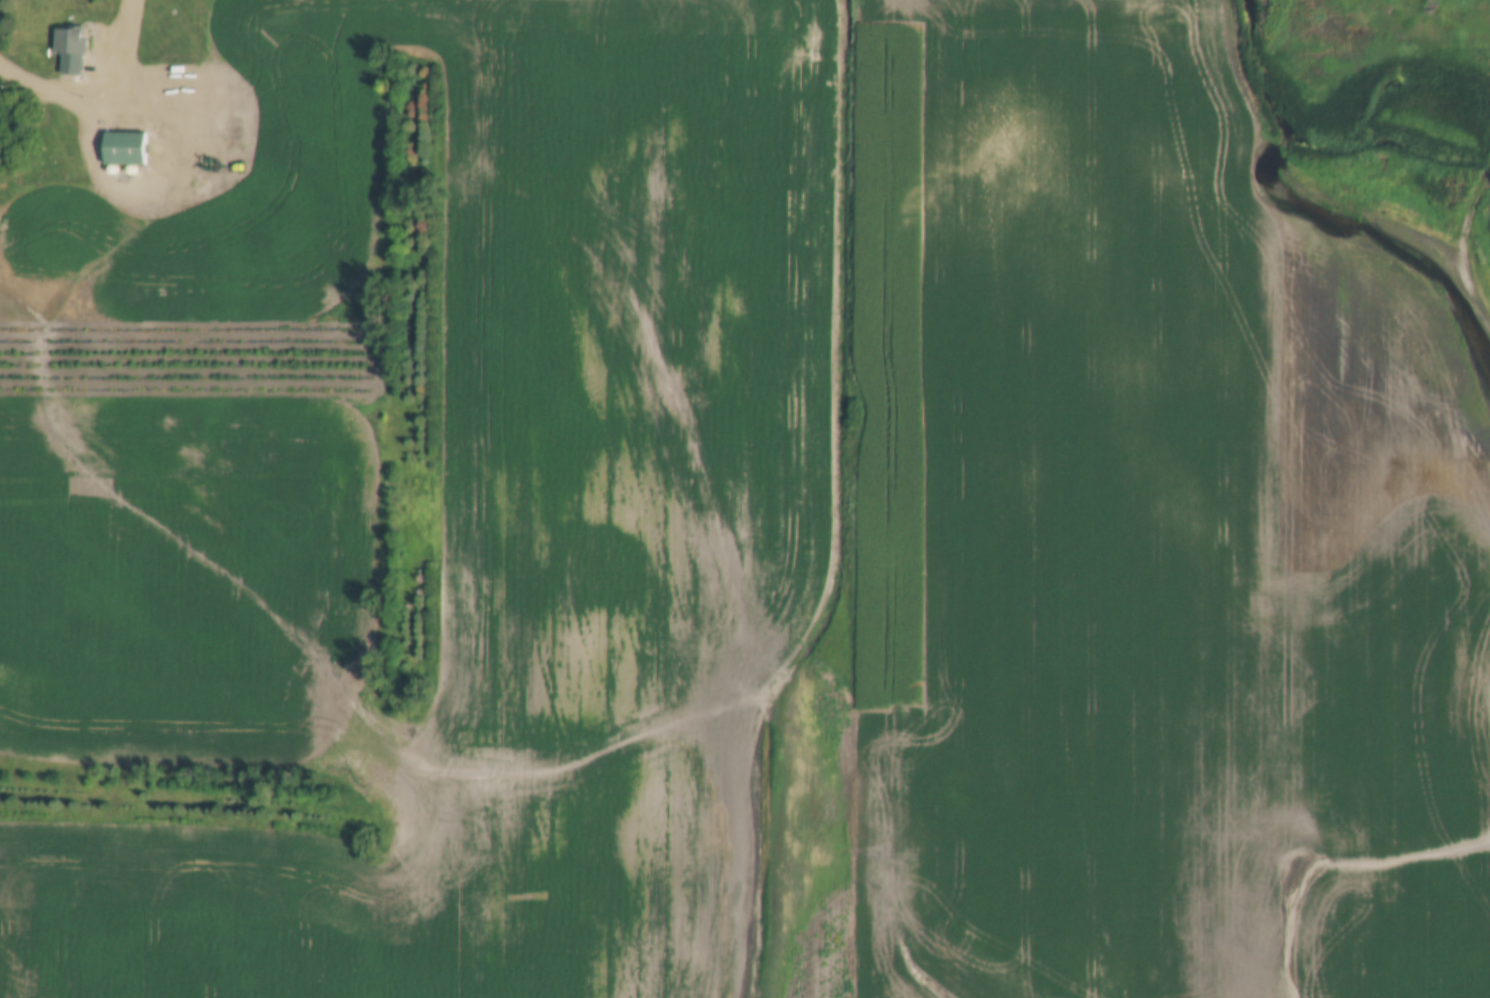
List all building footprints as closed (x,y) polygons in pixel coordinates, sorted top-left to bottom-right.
[(58,51),(64,51),(64,73),(88,73),(88,27),(58,26),(58,51)] [(159,106),(208,106),(208,66),(159,66),(159,106)] [(151,163),(151,130),(108,130),(108,163),(151,163)]
